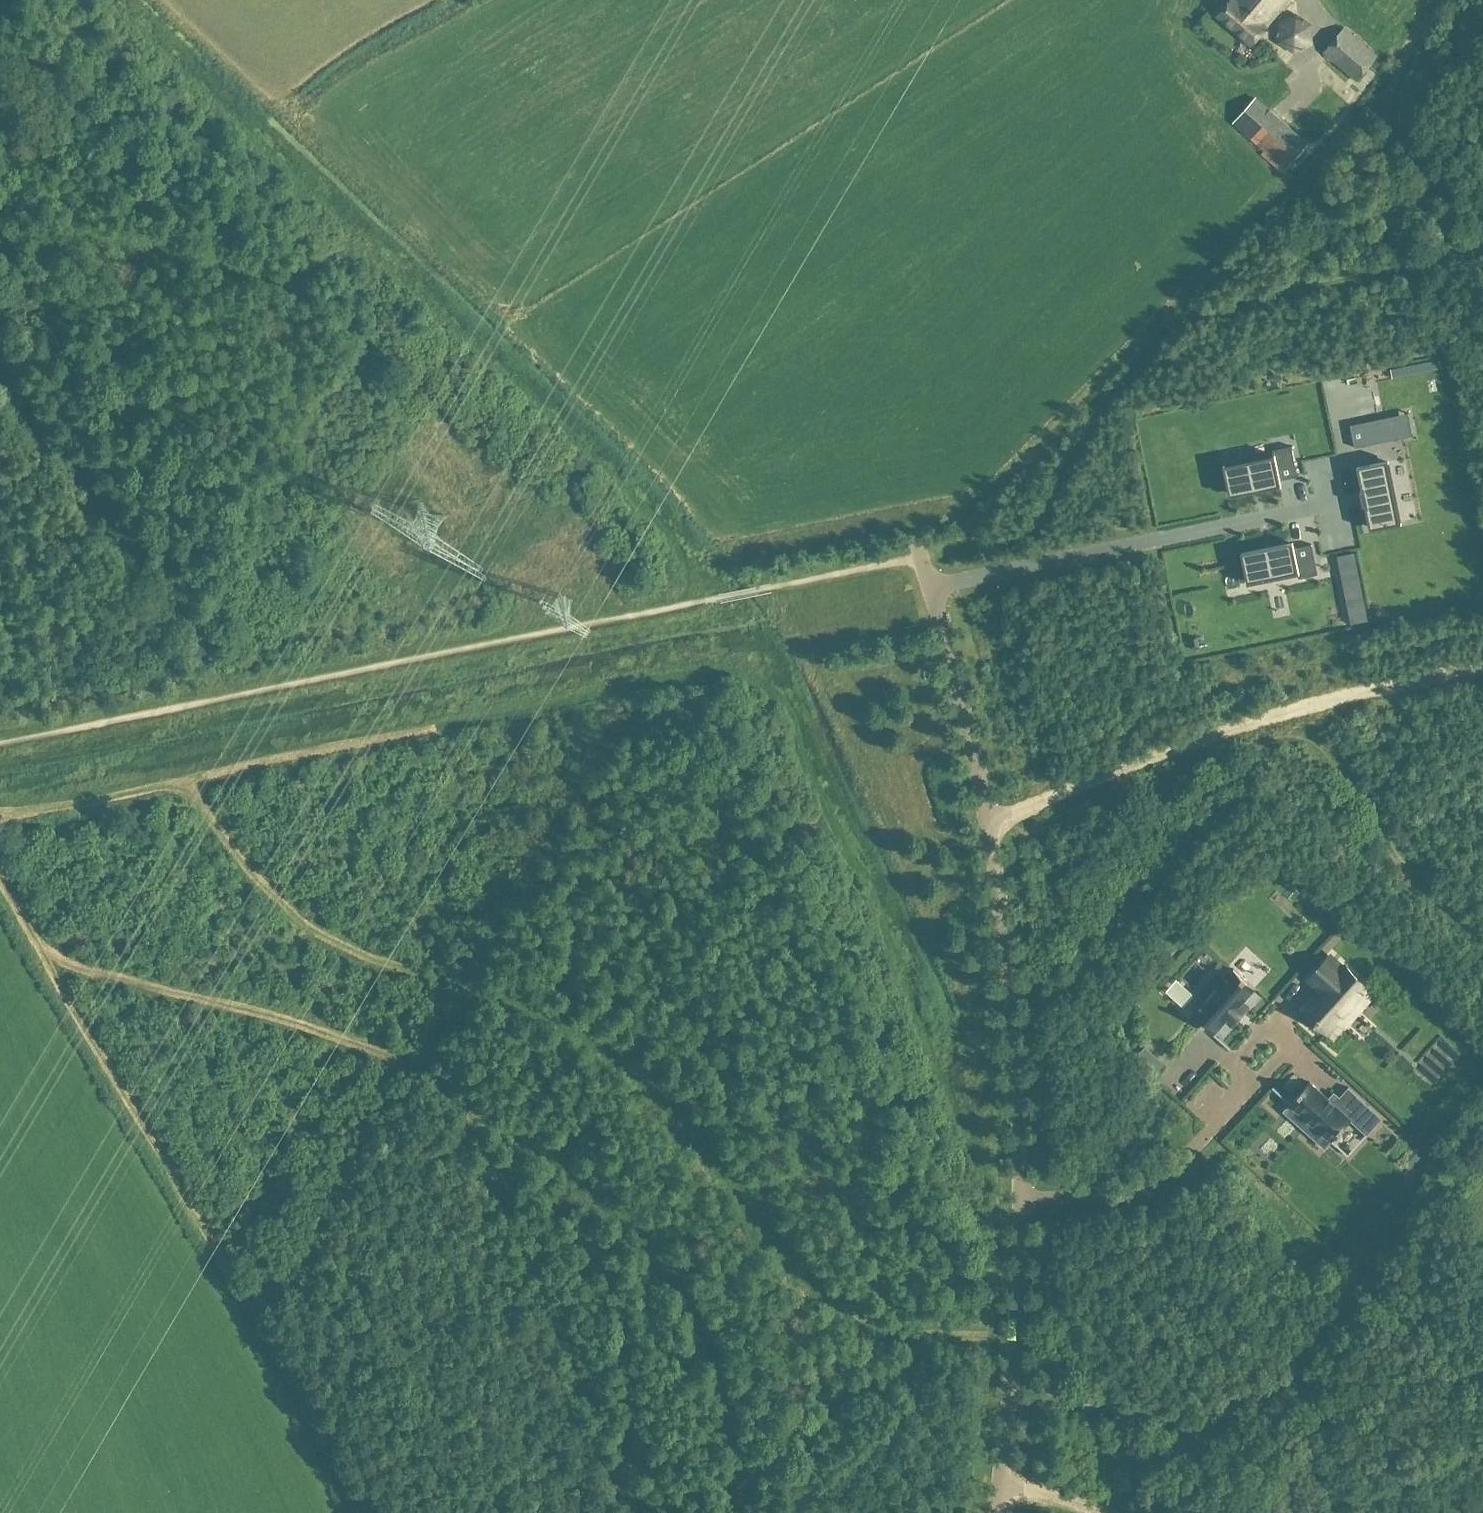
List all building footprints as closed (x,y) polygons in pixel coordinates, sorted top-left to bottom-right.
[(1287,0),(1228,0),(1217,13),(1251,43),(1265,27),(1264,26),(1287,0)] [(1377,55),(1343,26),(1323,50),(1356,79),(1377,55)] [(1309,144),(1255,96),(1233,120),(1288,169),(1309,144)] [(1379,418),(1351,424),(1355,444),(1383,438),(1379,418)] [(1274,455),(1226,465),(1228,476),(1232,493),(1280,484),(1279,479),(1297,475),(1291,445),(1273,449),(1274,455)] [(1388,461),(1360,466),(1364,489),(1361,490),(1361,492),(1363,491),(1366,502),(1363,503),(1364,505),(1367,504),(1372,527),(1401,521),(1388,461)] [(1292,542),(1244,552),(1247,570),(1250,581),(1298,571),(1299,577),(1317,573),(1311,543),(1293,547),(1292,542)] [(1342,1024),(1374,990),(1347,965),(1344,968),(1330,954),(1309,976),(1324,989),(1306,1008),(1305,1007),(1304,1008),(1325,1029),(1336,1018),(1342,1024)] [(1206,998),(1192,1014),(1214,1032),(1227,1017),(1233,1023),(1248,1006),(1242,1001),(1255,986),(1235,967),(1221,983),(1213,976),(1199,992),(1206,998)] [(1146,1046),(1135,1057),(1156,1076),(1167,1064),(1146,1046)] [(1367,1134),(1383,1117),(1349,1086),(1334,1102),(1310,1081),(1291,1103),(1294,1105),(1287,1113),(1302,1126),(1308,1119),(1332,1140),(1351,1120),(1367,1134)] [(1412,1148),(1401,1159),(1410,1167),(1421,1156),(1412,1148)]
